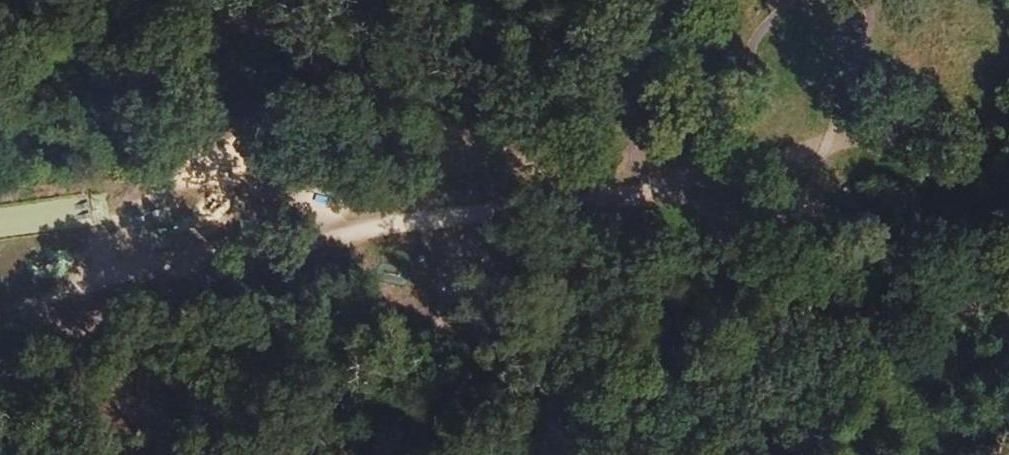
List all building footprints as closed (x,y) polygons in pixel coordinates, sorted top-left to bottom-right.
[(416,117),(393,106),(409,123),(416,117)]
